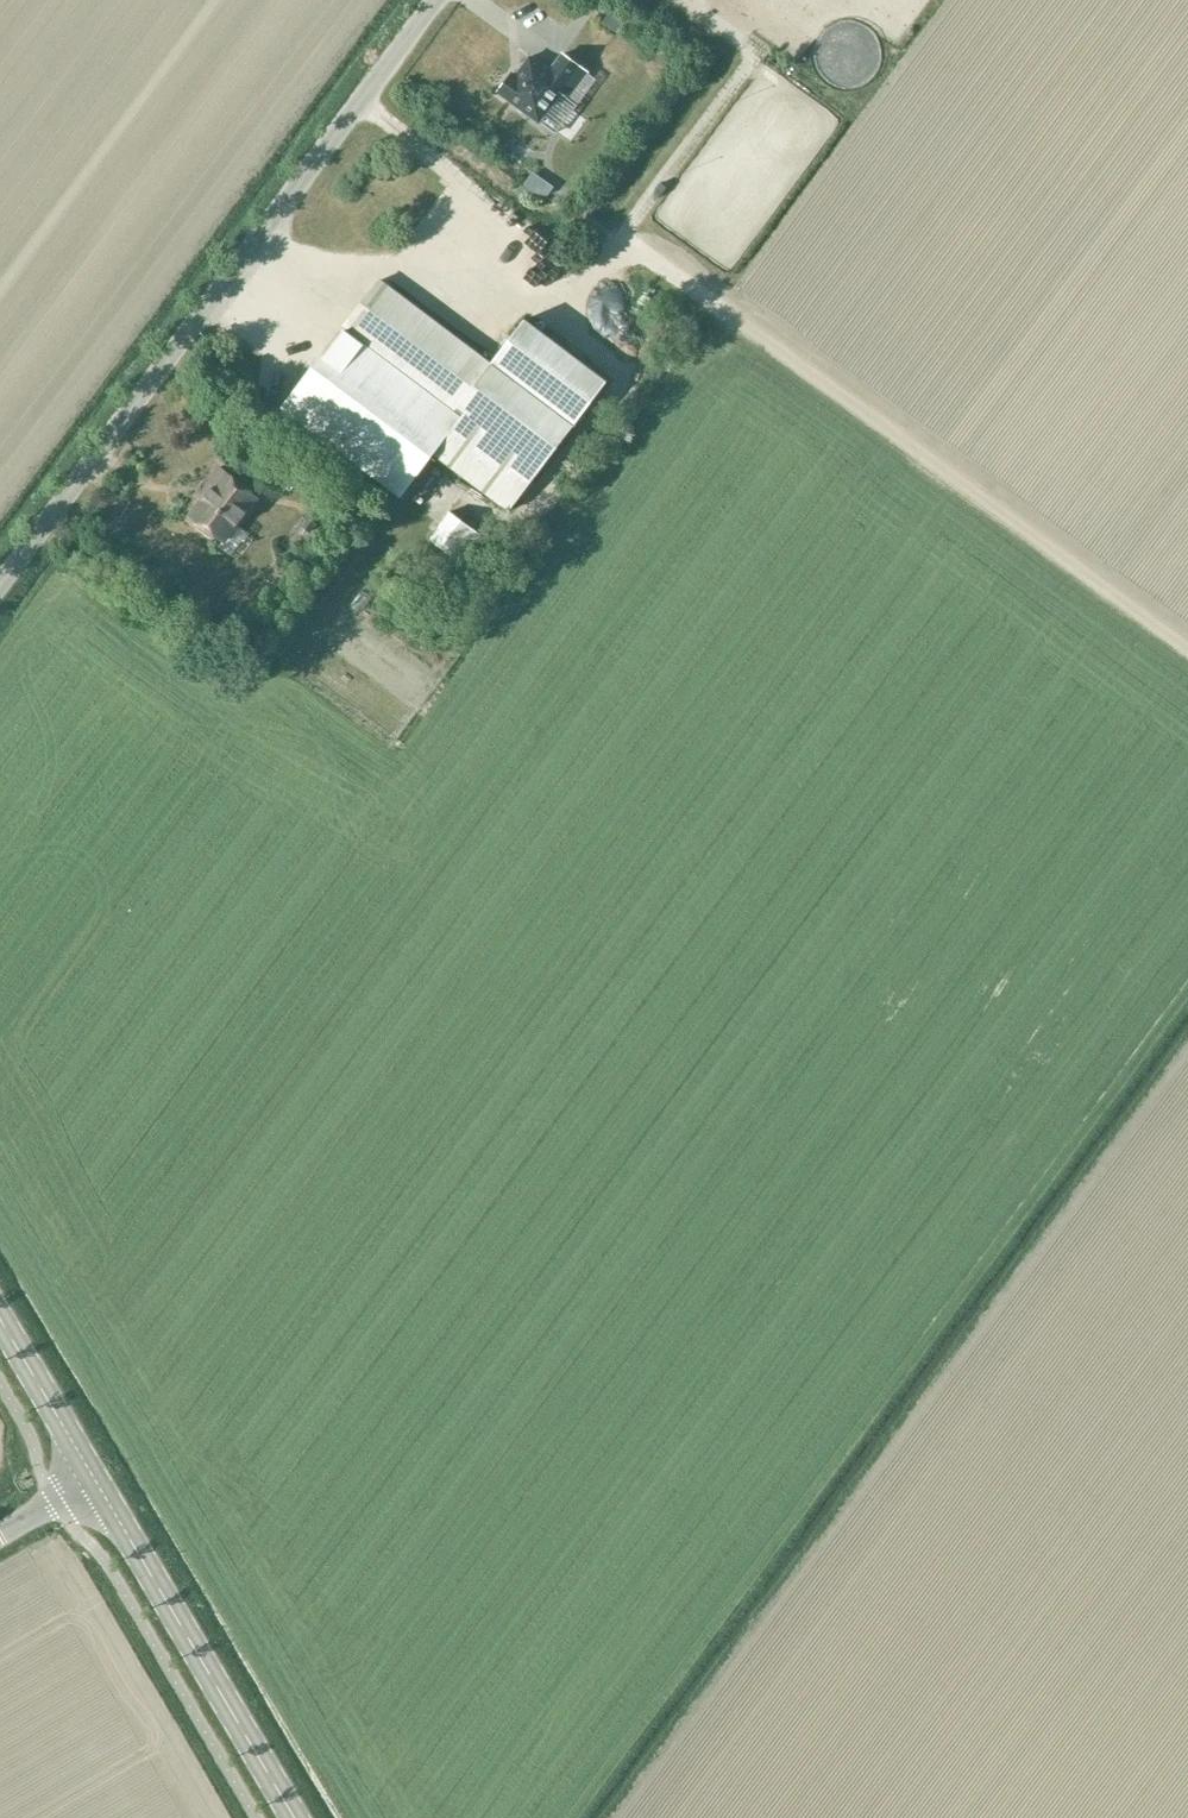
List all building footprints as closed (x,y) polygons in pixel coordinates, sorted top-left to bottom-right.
[(614,8),(603,23),(614,32),(626,17),(614,8)] [(512,75),(498,94),(539,124),(561,95),(568,100),(578,107),(597,81),(587,74),(562,55),(552,70),(532,56),(516,78),(512,75)] [(281,408),(396,494),(431,448),(505,505),(603,376),(528,319),(493,365),(379,279),(281,408)] [(226,544),(260,499),(219,467),(195,501),(199,505),(191,518),(226,544)] [(449,512),(429,539),(460,562),(481,535),(449,512)]
